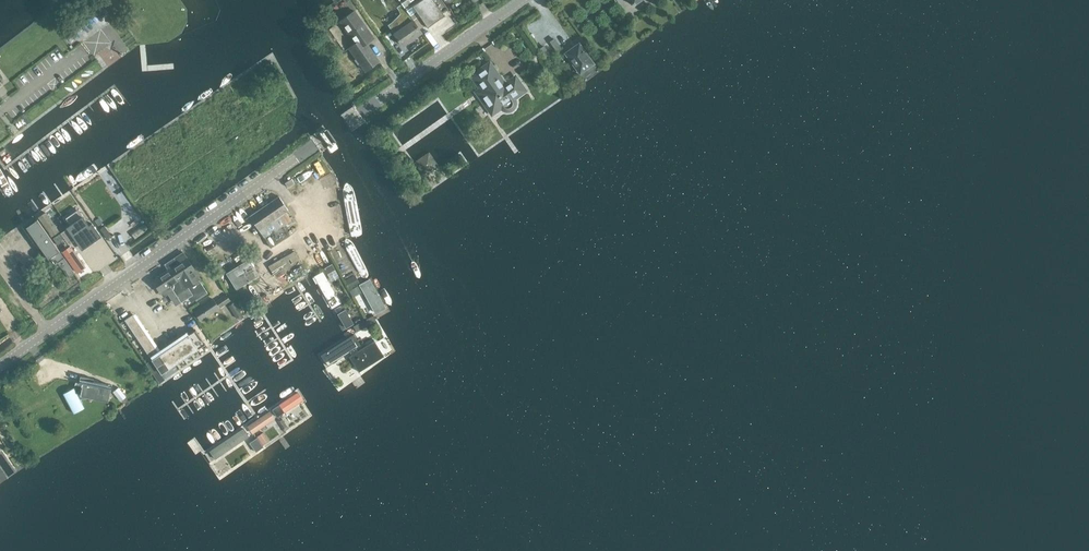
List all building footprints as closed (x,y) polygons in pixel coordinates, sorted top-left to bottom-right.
[(448,9),(442,0),(399,0),(402,3),(397,7),(399,10),(400,13),(397,17),(391,22),(388,25),(402,45),(422,32),(419,29),(426,25),(428,28),(445,15),(443,13),(448,9)] [(366,71),(379,61),(366,43),(374,38),(354,11),(340,21),(355,43),(349,48),(366,71)] [(456,92),(464,102),(470,98),(473,102),(472,102),(478,112),(487,105),(494,115),(524,94),(525,96),(533,90),(515,64),(510,68),(508,65),(493,75),(489,69),(456,92)] [(327,146),(328,147),(331,151),(337,146),(334,142),(330,145),(327,146)] [(292,178),(285,183),(288,187),(295,183),(292,178)] [(283,226),(291,220),(285,212),(288,211),(279,197),(246,220),(251,227),(255,224),(270,248),(290,235),(283,226)] [(50,207),(37,217),(51,238),(60,232),(65,228),(50,207)] [(89,225),(80,212),(67,220),(73,228),(69,231),(74,238),(76,236),(83,246),(89,242),(86,237),(88,235),(91,240),(100,234),(92,223),(89,225)] [(38,219),(27,227),(49,259),(60,251),(38,219)] [(62,232),(53,238),(58,245),(62,242),(66,247),(70,244),(62,232)] [(75,242),(61,252),(81,280),(95,270),(75,242)] [(255,264),(262,260),(255,249),(249,253),(255,264)] [(295,252),(270,267),(277,279),(302,265),(295,252)] [(157,278),(153,281),(160,293),(171,287),(181,303),(193,295),(197,301),(208,294),(199,280),(201,279),(184,253),(175,258),(179,264),(157,278)] [(236,289),(241,286),(257,276),(248,261),(228,274),(236,289)] [(315,277),(332,311),(341,306),(324,273),(315,277)] [(360,285),(355,276),(345,281),(350,290),(360,285)] [(371,280),(362,284),(379,316),(387,311),(371,280)] [(219,282),(212,286),(220,298),(226,294),(219,282)] [(362,293),(359,287),(350,292),(354,297),(362,293)] [(345,311),(335,317),(344,333),(355,327),(345,311)] [(133,315),(125,320),(150,357),(158,352),(133,315)] [(161,375),(206,345),(196,330),(152,360),(161,375)] [(326,367),(361,344),(353,332),(318,355),(326,367)] [(358,351),(356,348),(350,352),(352,355),(349,356),(359,372),(373,363),(384,356),(381,351),(374,341),(358,351)] [(72,410),(83,404),(80,399),(94,398),(109,401),(111,389),(108,388),(108,385),(82,380),(81,383),(83,383),(82,388),(77,393),(74,388),(63,394),(72,410)] [(128,398),(120,388),(115,393),(123,402),(128,398)] [(203,455),(208,462),(235,444),(248,435),(244,428),(203,455)] [(258,438),(263,445),(269,441),(264,434),(258,438)] [(257,452),(263,448),(257,439),(250,444),(257,452)] [(0,455),(0,480),(13,470),(1,454),(0,455)]
